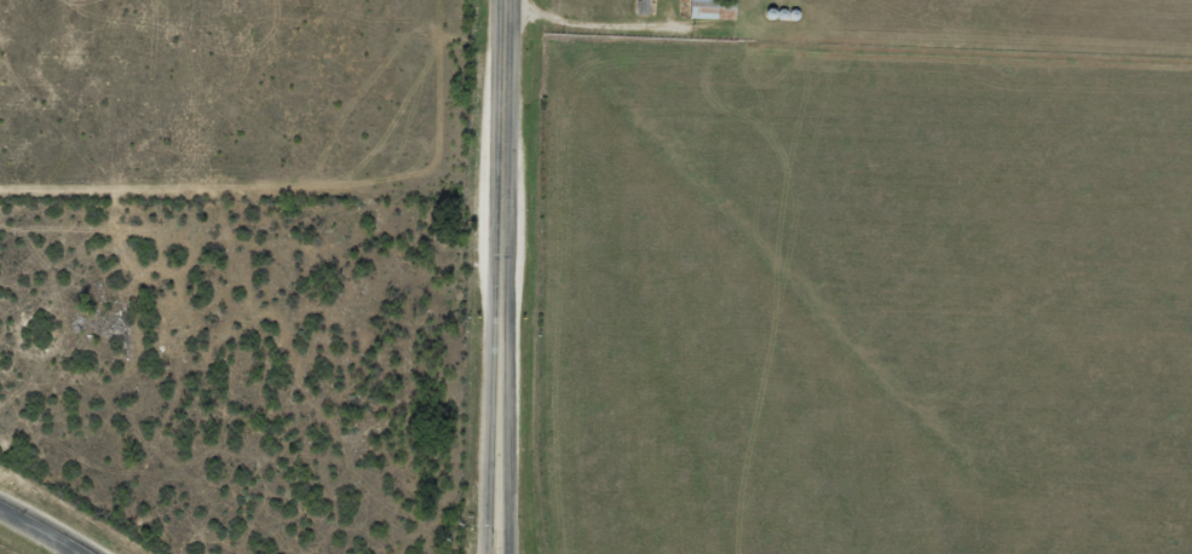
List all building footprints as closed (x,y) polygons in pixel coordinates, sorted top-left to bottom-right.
[(724,0),(679,0),(679,20),(724,20),(724,0)]
